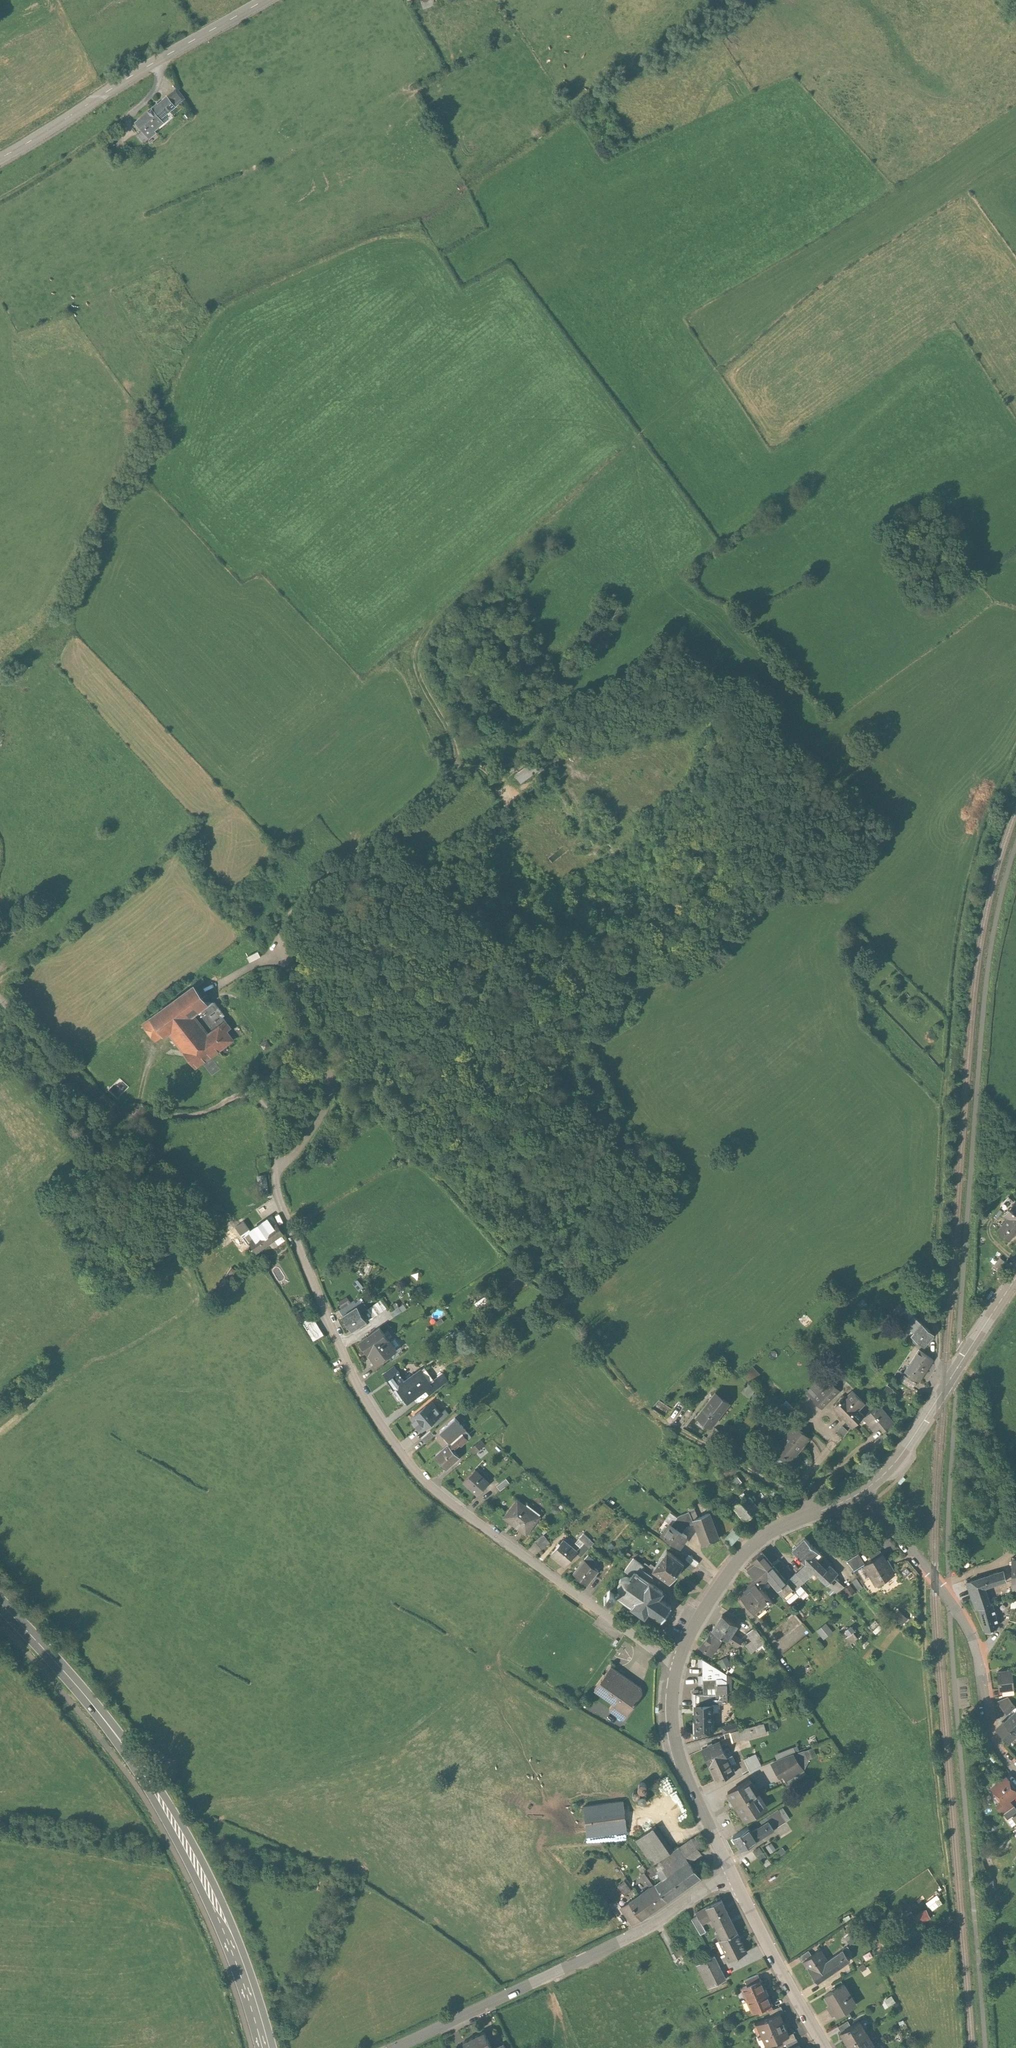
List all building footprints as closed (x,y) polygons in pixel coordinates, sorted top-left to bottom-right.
[(144,115),(159,134),(170,125),(165,119),(180,108),(177,105),(184,101),(176,91),(144,115)] [(150,140),(159,134),(144,115),(136,121),(150,140)]
